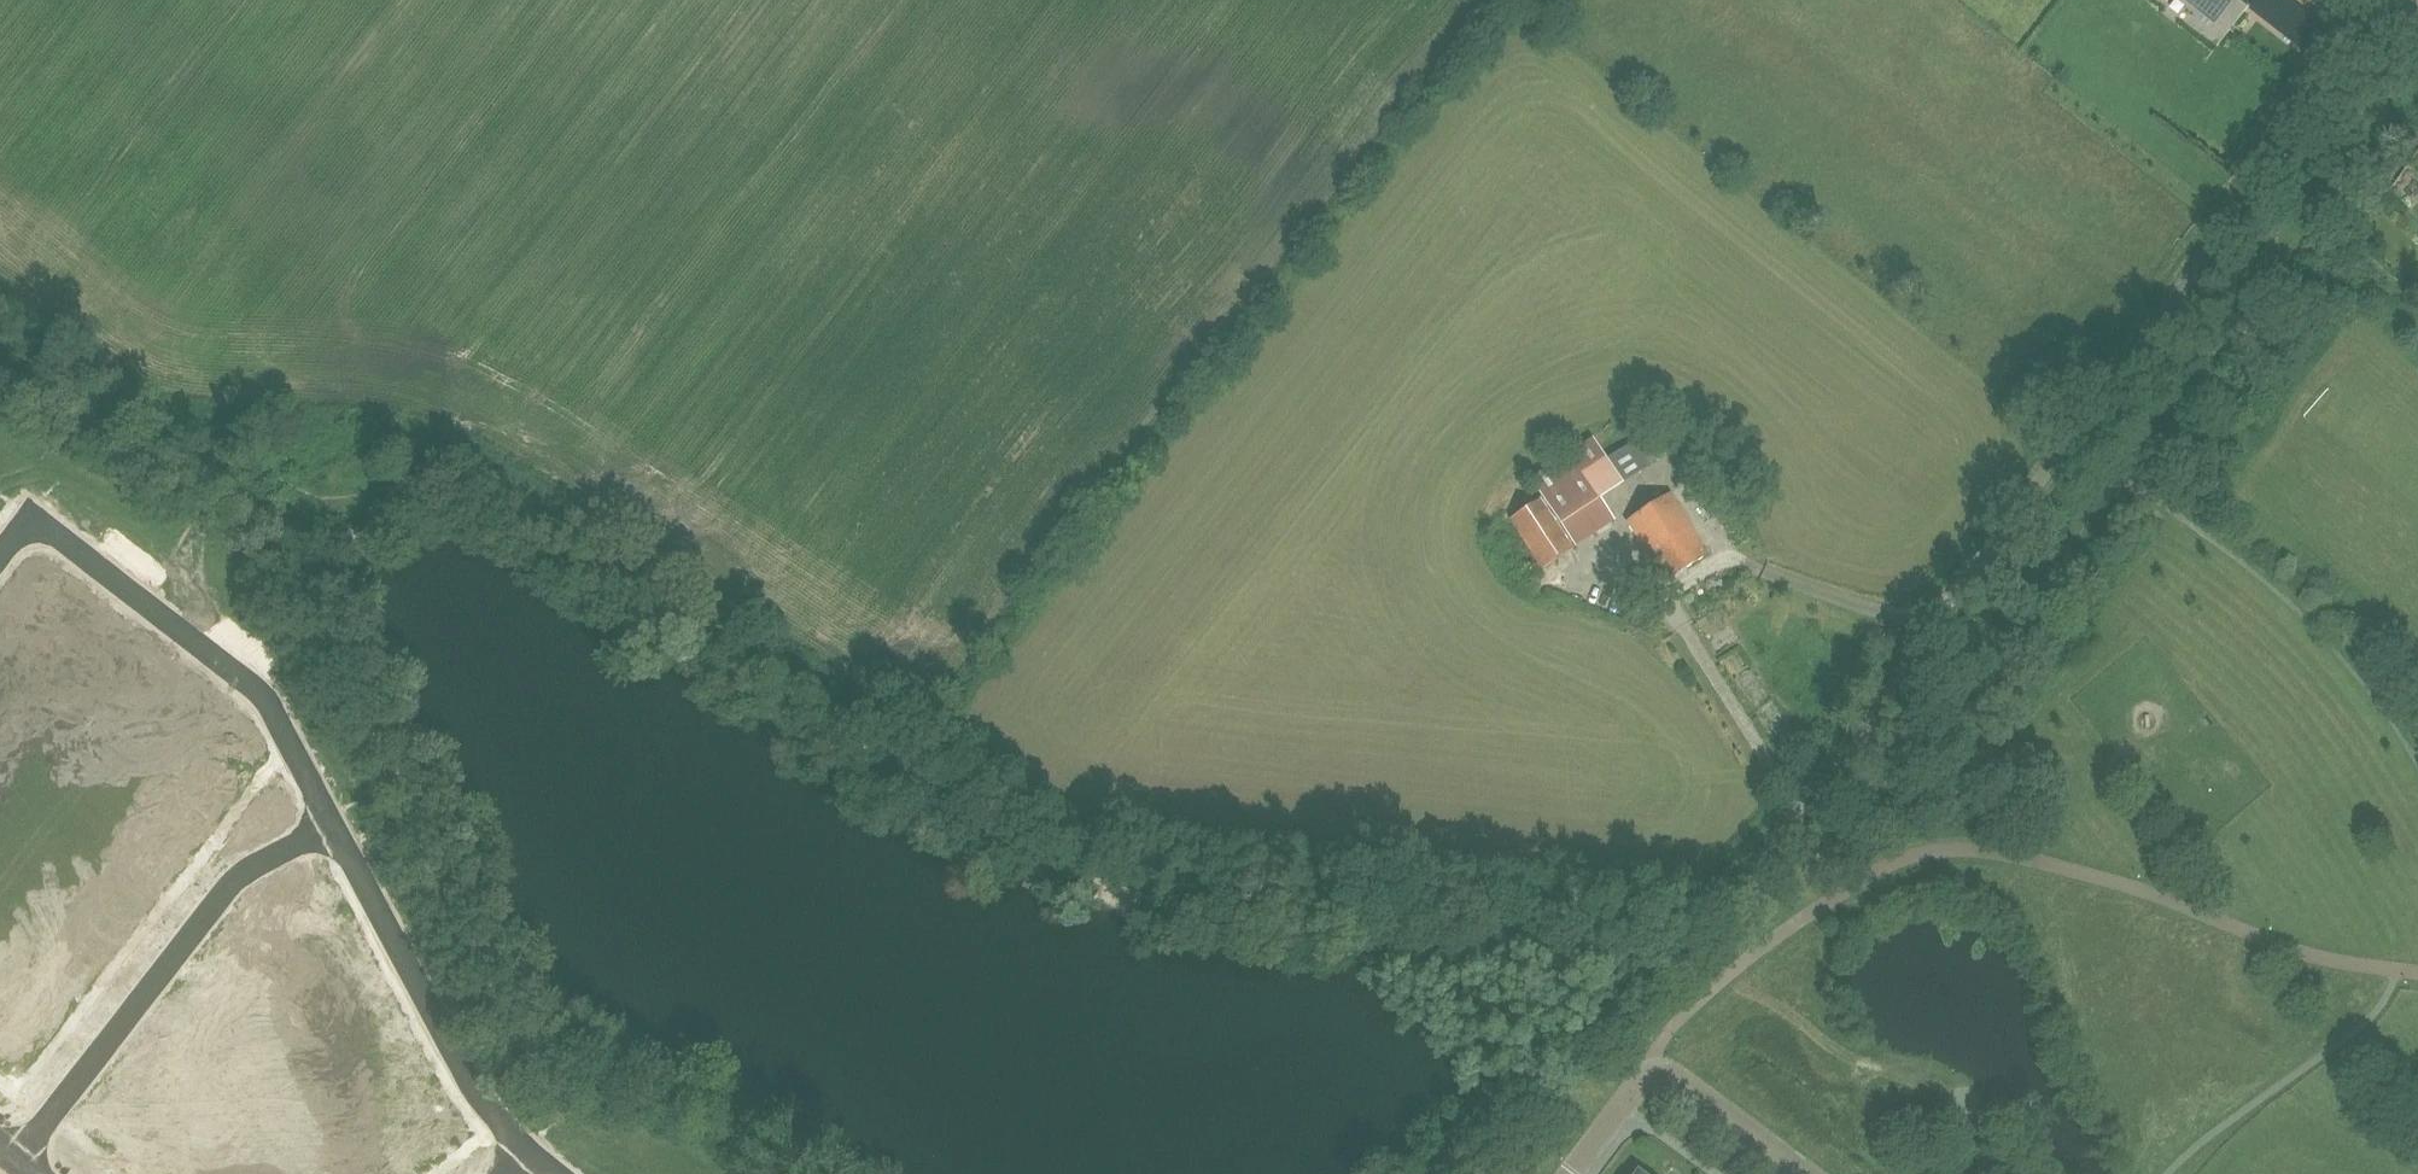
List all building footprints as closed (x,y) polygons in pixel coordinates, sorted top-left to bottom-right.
[(2215,19),(2228,2),(2225,0),(2191,0),(2215,19)] [(2286,0),(2260,0),(2252,10),(2305,52),(2323,29),(2286,0)] [(1531,475),(1574,544),(1614,519),(1600,496),(1652,464),(1636,438),(1606,457),(1593,436),(1531,475)] [(1665,580),(1708,553),(1670,493),(1627,520),(1665,580)] [(1572,545),(1541,495),(1509,514),(1540,565),(1572,545)]
